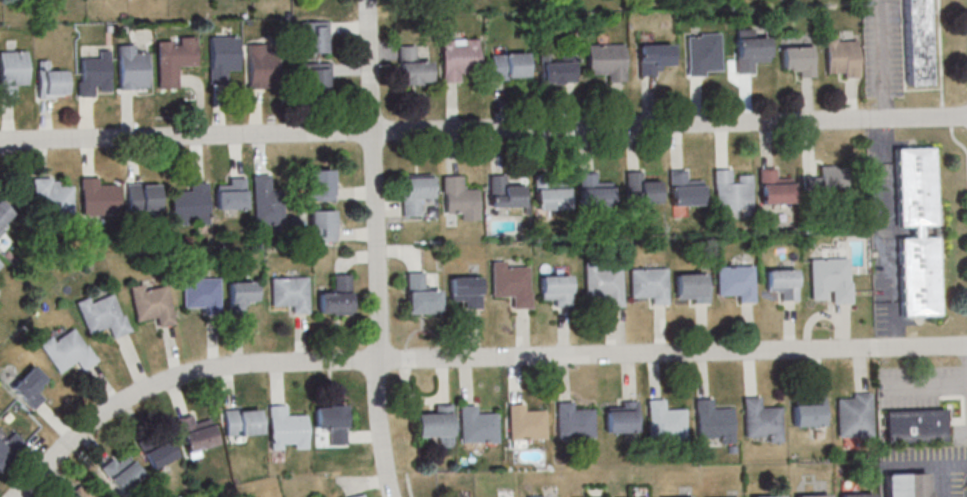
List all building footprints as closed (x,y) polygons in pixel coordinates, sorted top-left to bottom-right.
[(927,0),(903,0),(904,86),(929,85),(927,0)] [(328,22),(300,22),(300,53),(328,53),(328,22)] [(769,62),(769,38),(756,38),(756,28),(735,28),(735,73),(758,73),(758,62),(769,62)] [(687,34),(687,76),(722,75),(721,33),(687,34)] [(156,40),(171,40),(172,44),(179,44),(179,36),(195,36),(196,64),(177,65),(178,86),(158,87),(156,40)] [(209,36),(237,36),(238,69),(226,69),(226,82),(210,83),(209,36)] [(826,78),(858,77),(858,37),(826,37),(826,78)] [(479,70),(479,39),(442,39),(442,81),(462,81),(462,70),(479,70)] [(118,44),(133,44),(133,51),(146,51),(147,87),(119,88),(118,44)] [(587,44),(587,73),(607,73),(607,81),(625,81),(625,44),(587,44)] [(248,88),(277,88),(277,45),(248,45),(248,88)] [(400,85),(430,84),(430,59),(417,59),(417,45),(399,46),(400,85)] [(638,45),(638,75),(661,75),(661,65),(672,65),(672,45),(638,45)] [(780,46),(780,70),(811,70),(811,46),(780,46)] [(79,59),(78,97),(97,97),(97,88),(110,88),(110,50),(100,50),(100,59),(79,59)] [(28,51),(0,51),(0,98),(18,98),(18,87),(28,87),(28,51)] [(492,78),(527,78),(527,53),(492,53),(492,78)] [(576,57),(550,57),(550,55),(542,55),(542,83),(576,83),(576,57)] [(47,61),(38,61),(38,98),(70,98),(69,70),(47,70),(47,61)] [(330,63),(303,63),(303,93),(330,93),(330,63)] [(895,148),(897,226),(911,226),(912,238),(898,238),(900,316),(937,315),(936,237),(921,238),(921,225),(934,225),(932,147),(895,148)] [(801,177),(801,200),(849,199),(848,166),(819,167),(819,176),(801,177)] [(714,169),(715,201),(723,201),(724,211),(753,210),(752,177),(733,177),(732,168),(714,169)] [(779,168),(759,168),(759,203),(791,203),(791,179),(779,179),(779,168)] [(333,170),(308,170),(308,201),(333,201),(333,170)] [(624,171),(625,202),(658,201),(657,179),(641,179),(640,170),(624,171)] [(667,170),(668,205),(701,204),(700,179),(686,179),(685,170),(667,170)] [(533,173),(534,208),(567,207),(566,181),(551,182),(551,172),(533,173)] [(577,172),(578,207),(611,206),(610,181),(596,181),(595,172),(577,172)] [(253,175),(255,225),(283,224),(282,189),(272,189),(272,174),(253,175)] [(522,207),(522,186),(508,186),(508,175),(490,175),(490,207),(522,207)] [(444,176),(443,211),(458,211),(458,220),(478,220),(479,188),(464,187),(464,176),(444,176)] [(81,216),(119,215),(118,186),(99,186),(99,177),(81,177),(81,216)] [(432,177),(402,177),(402,215),(421,215),(421,198),(432,198),(432,177)] [(73,219),(73,186),(56,186),(56,178),(33,178),(33,219),(73,219)] [(215,210),(245,210),(245,178),(226,178),(226,187),(215,187),(215,210)] [(171,224),(209,224),(209,183),(171,183),(171,224)] [(127,211),(160,211),(160,184),(127,184),(127,211)] [(15,216),(0,201),(0,232),(15,216)] [(308,210),(308,241),(335,241),(335,210),(308,210)] [(847,257),(848,281),(850,281),(851,302),(832,302),(831,289),(824,289),(825,299),(810,300),(808,258),(847,257)] [(492,264),(492,298),(512,298),(513,309),(532,308),(531,263),(492,264)] [(751,265),(753,301),(737,302),(737,294),(716,295),(715,267),(751,265)] [(620,267),(622,306),(606,307),(605,296),(585,297),(584,268),(620,267)] [(665,267),(666,306),(651,307),(650,296),(630,297),(629,269),(665,267)] [(797,270),(766,270),(766,290),(777,290),(777,300),(797,300),(797,270)] [(441,289),(426,290),(426,272),(407,272),(408,314),(441,313),(441,289)] [(352,314),(352,274),(331,274),(331,291),(319,291),(319,314),(352,314)] [(675,302),(709,302),(709,274),(675,274),(675,302)] [(270,277),(306,275),(308,311),(292,312),(291,304),(271,305),(270,277)] [(572,276),(541,276),(541,297),(552,297),(552,306),(572,306),(572,276)] [(182,278),(219,277),(220,313),(204,313),(204,306),(183,307),(182,278)] [(481,277),(450,277),(450,298),(461,298),(461,308),(481,308),(481,277)] [(229,315),(248,315),(248,302),(259,302),(259,281),(229,281),(229,315)] [(128,287),(143,284),(144,289),(166,284),(174,322),(159,325),(156,315),(135,320),(128,287)] [(76,302),(89,336),(109,328),(113,339),(131,332),(116,293),(94,302),(91,295),(76,302)] [(39,343),(59,374),(77,363),(82,371),(98,361),(77,328),(58,340),(54,334),(39,343)] [(47,379),(32,366),(10,388),(33,410),(47,395),(39,387),(47,379)] [(869,393),(870,435),(837,436),(835,398),(852,398),(852,394),(869,393)] [(823,396),(824,425),(792,426),(791,401),(809,400),(808,397),(823,396)] [(742,397),(744,437),(767,436),(767,441),(780,441),(779,406),(759,407),(758,397),(742,397)] [(695,399),(696,438),(719,437),(719,443),(733,442),(731,407),(711,408),(711,398),(695,399)] [(647,400),(649,439),(672,438),(672,444),(685,443),(684,408),(664,409),(664,399),(647,400)] [(555,402),(557,439),(593,437),(592,408),(572,409),(572,401),(555,402)] [(637,401),(638,431),(605,433),(604,407),(622,406),(622,401),(637,401)] [(507,403),(509,440),(546,438),(544,409),(524,410),(524,402),(507,403)] [(437,437),(437,447),(453,447),(453,404),(434,404),(434,415),(416,415),(416,437),(437,437)] [(270,405),(270,449),(308,449),(308,416),(288,416),(288,405),(270,405)] [(316,406),(316,429),(327,429),(327,444),(347,444),(347,405),(316,406)] [(459,405),(460,442),(497,441),(496,412),(476,413),(475,405),(459,405)] [(226,435),(261,435),(261,409),(225,410),(226,435)] [(945,410),(884,410),(884,441),(945,441),(945,410)] [(176,420),(187,454),(218,444),(210,419),(198,423),(195,413),(176,420)] [(177,459),(166,429),(138,439),(149,469),(177,459)] [(12,430),(1,441),(0,439),(0,471),(27,444),(12,430)] [(101,468),(120,493),(143,476),(125,450),(101,468)] [(929,473),(885,473),(885,496),(929,496),(929,473)] [(81,485),(69,496),(93,496),(81,485)]
